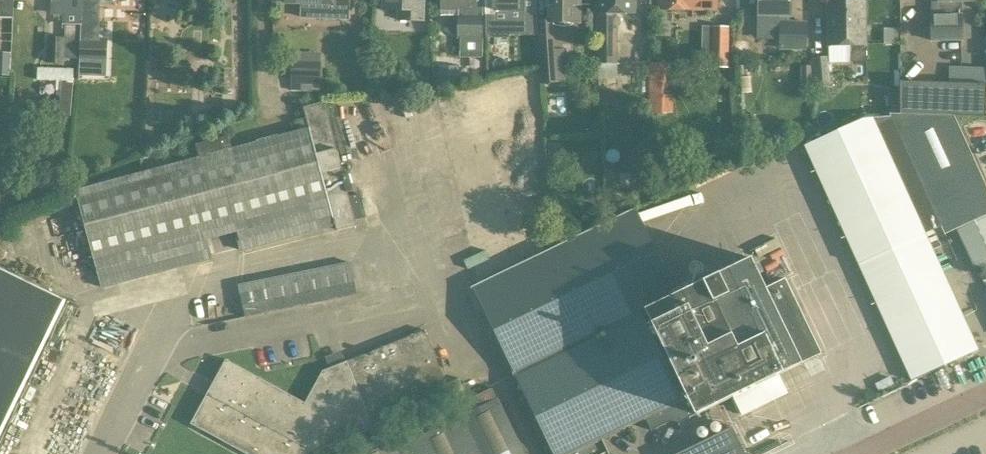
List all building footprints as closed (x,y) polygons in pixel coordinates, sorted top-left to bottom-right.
[(284,3),(302,3),(301,18),(348,19),(349,0),(284,0),(284,3)] [(412,2),(412,0),(384,0),(383,9),(399,10),(399,20),(423,21),(424,2),(412,2)] [(441,10),(457,11),(457,13),(457,39),(460,39),(460,52),(484,52),(484,13),(484,0),(441,0),(441,10)] [(494,11),(509,11),(509,29),(537,30),(535,0),(494,0),(494,11)] [(538,20),(543,83),(556,82),(554,50),(551,22),(579,22),(580,4),(577,4),(577,0),(549,0),(549,21),(538,20)] [(595,13),(596,63),(597,63),(617,63),(618,63),(617,33),(607,33),(607,13),(635,14),(635,0),(595,0),(595,13)] [(696,10),(718,11),(718,0),(659,0),(658,10),(696,10)] [(780,15),(779,50),(807,50),(808,21),(790,21),(790,0),(758,0),(758,15),(780,15)] [(961,1),(973,1),(973,0),(938,0),(938,1),(939,1),(939,15),(930,15),(930,42),(962,42),(961,1)] [(828,46),(851,45),(851,62),(866,61),(865,1),(827,2),(828,46)] [(65,58),(78,59),(81,13),(67,13),(64,39),(49,38),(47,62),(64,63),(65,58)] [(98,14),(81,13),(78,59),(106,60),(107,39),(97,39),(98,14)] [(728,27),(712,27),(711,67),(727,68),(728,27)] [(292,91),(321,92),(322,52),(293,52),(292,91)] [(828,56),(813,58),(816,88),(843,85),(841,71),(829,73),(828,56)] [(651,63),(650,112),(670,113),(671,95),(666,95),(666,63),(651,63)] [(985,116),(985,84),(900,82),(900,114),(985,116)] [(241,251),(335,225),(337,230),(356,224),(355,220),(366,217),(360,194),(349,197),(348,192),(354,190),(352,186),(364,183),(362,174),(350,177),(349,173),(343,174),(336,149),(334,139),(355,137),(353,102),(325,103),(325,102),(303,107),(306,118),(299,120),(301,128),(309,126),(310,128),(75,191),(101,288),(211,259),(204,232),(234,224),(241,251)] [(985,267),(985,187),(954,116),(889,114),(944,234),(957,228),(977,271),(985,267)] [(911,380),(978,349),(870,117),(861,117),(801,145),(911,380)] [(231,148),(228,136),(196,145),(199,157),(231,148)] [(672,420),(673,421),(679,423),(802,364),(803,364),(821,355),(785,280),(766,289),(751,258),(677,294),(636,208),(471,287),(552,453),(608,453),(602,440),(645,419),(651,431),(672,420)] [(351,262),(239,285),(245,317),(358,294),(351,262)] [(65,301),(0,269),(0,435),(65,301)] [(449,390),(425,330),(347,362),(322,371),(305,403),(226,360),(191,424),(246,453),(309,453),(310,451),(313,453),(374,429),(371,421),(449,390)] [(497,399),(407,443),(403,433),(360,453),(524,453),(497,399)] [(731,429),(679,453),(744,453),(731,429)]
